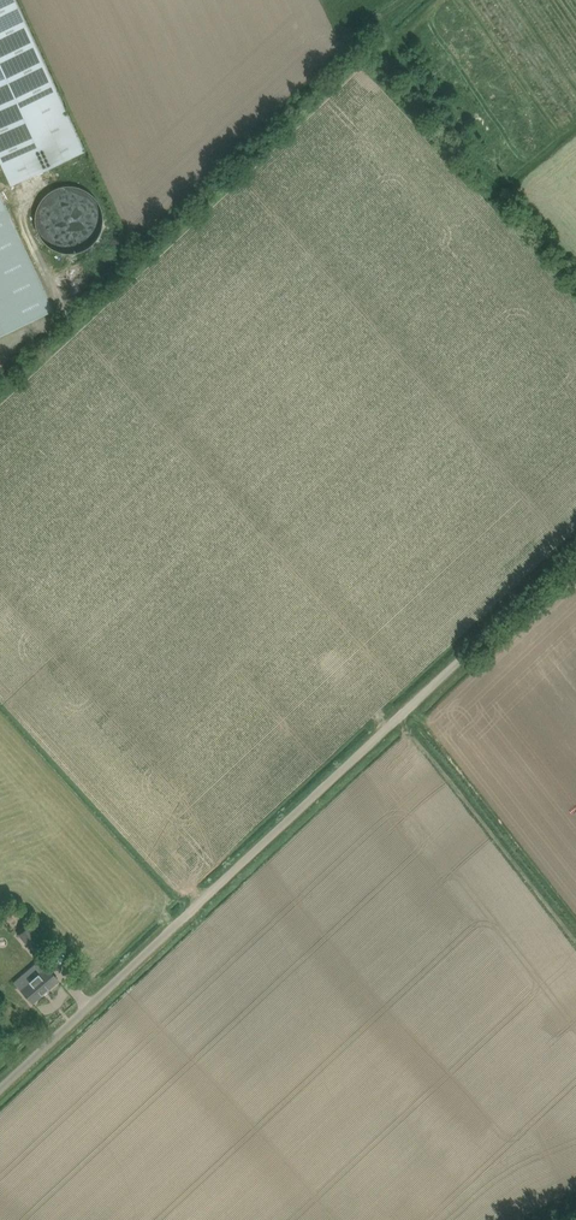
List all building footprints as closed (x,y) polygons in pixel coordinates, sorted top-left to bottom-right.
[(11,185),(51,167),(85,151),(15,0),(0,0),(0,161),(11,185)] [(104,217),(102,206),(97,196),(88,189),(79,185),(68,184),(58,186),(49,192),(43,200),(39,209),(38,220),(41,231),(47,240),(56,247),(67,250),(78,250),(88,245),(97,238),(102,228),(104,217)] [(54,310),(28,254),(7,208),(0,191),(0,334),(54,310)] [(32,924),(20,934),(36,952),(48,942),(32,924)] [(59,980),(51,971),(46,966),(20,988),(25,993),(33,1002),(59,980)]
